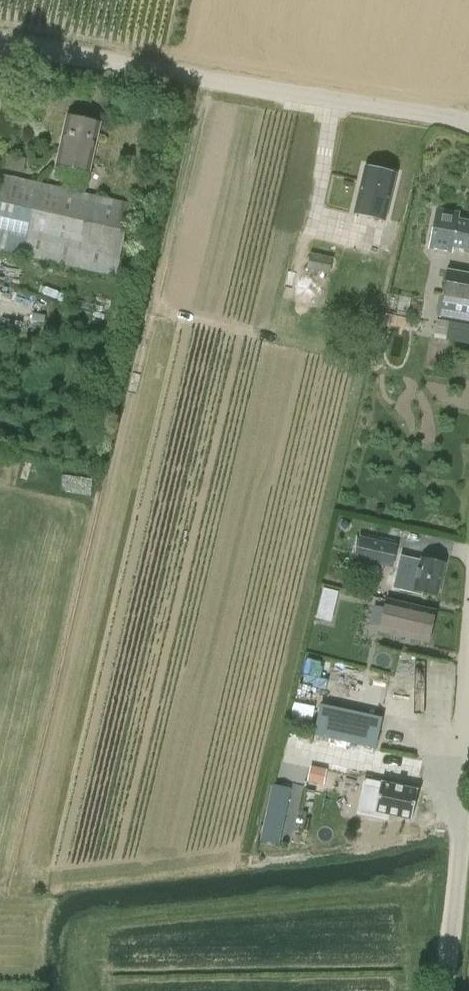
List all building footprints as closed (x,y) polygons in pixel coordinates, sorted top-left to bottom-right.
[(66,116),(56,164),(89,171),(100,123),(66,116)] [(26,159),(5,154),(3,168),(23,172),(26,159)] [(385,220),(396,174),(364,167),(354,213),(385,220)] [(0,174),(0,251),(115,277),(132,204),(0,174)] [(429,249),(451,253),(452,248),(468,251),(468,221),(457,219),(459,213),(437,209),(429,249)] [(329,274),(332,257),(309,252),(306,269),(329,274)] [(442,296),(437,316),(468,322),(468,273),(446,269),(442,296)] [(356,296),(357,288),(336,283),(334,291),(356,296)] [(437,319),(434,339),(468,345),(468,325),(437,319)] [(360,538),(356,558),(383,564),(384,559),(393,562),(396,547),(360,538)] [(388,576),(386,584),(394,586),(414,591),(437,596),(444,564),(425,559),(422,559),(419,570),(399,565),(396,578),(388,576)] [(324,589),(321,599),(336,603),(338,592),(324,589)] [(388,600),(380,632),(428,644),(436,611),(388,600)] [(423,664),(422,721),(452,722),(454,665),(423,664)] [(315,724),(317,704),(295,701),(292,722),(315,724)] [(320,708),(314,735),(375,748),(381,721),(320,708)] [(326,771),(311,768),(308,780),(323,784),(326,771)] [(412,820),(418,790),(381,782),(379,788),(364,785),(357,814),(387,821),(388,815),(412,820)] [(272,785),(261,840),(279,844),(291,789),(272,785)]
